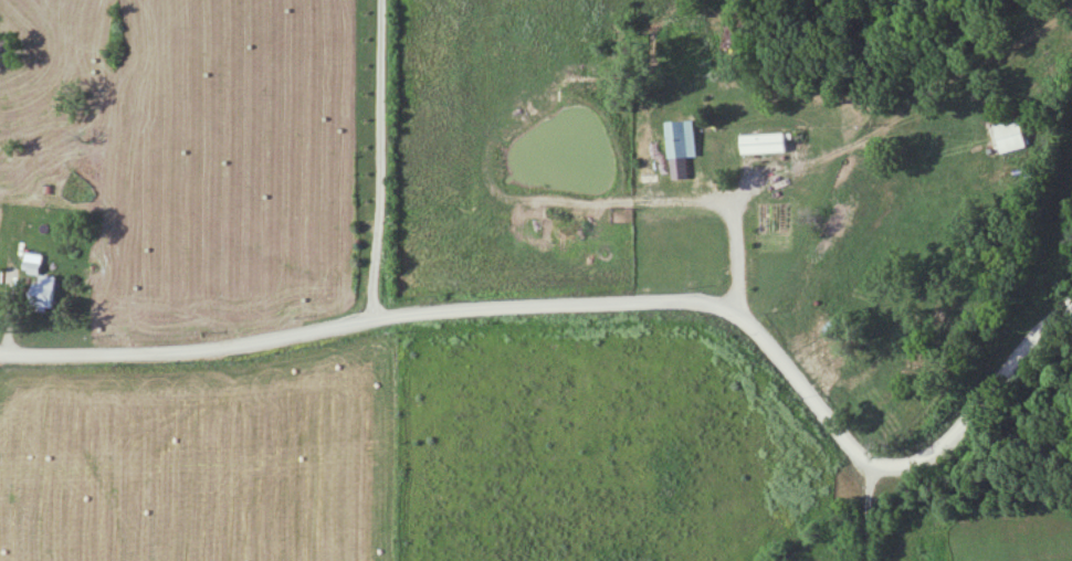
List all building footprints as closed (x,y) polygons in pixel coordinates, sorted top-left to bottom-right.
[(990,127),(997,155),(1024,148),(1017,120),(990,127)] [(667,165),(695,162),(692,121),(664,123),(667,165)] [(737,136),(737,155),(787,154),(787,135),(737,136)] [(61,299),(50,278),(33,287),(44,308),(61,299)]
